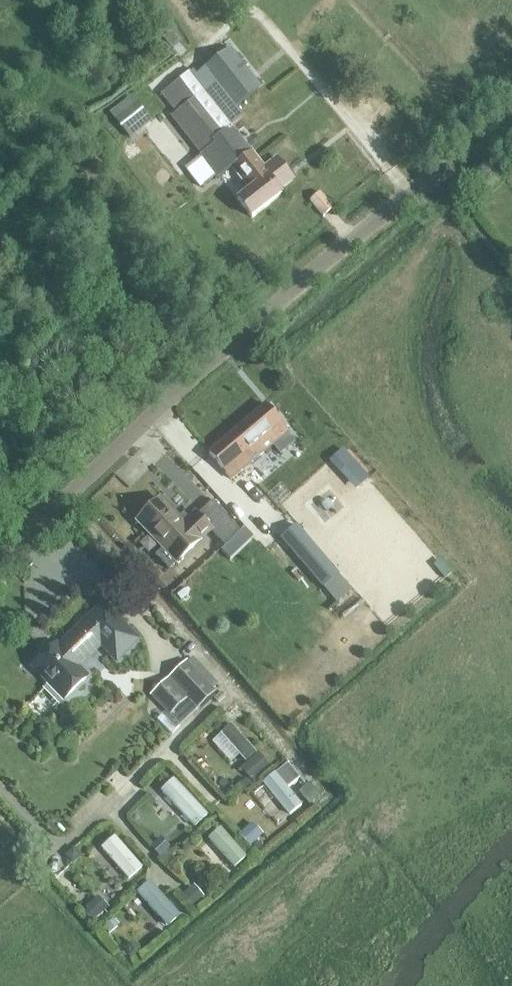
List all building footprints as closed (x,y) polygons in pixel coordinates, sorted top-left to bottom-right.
[(237,107),(259,89),(228,51),(206,69),(202,64),(190,74),(163,95),(226,173),(245,157),(258,173),(252,178),(257,185),(239,199),(254,217),(283,194),(280,191),(294,180),(277,158),(264,169),(251,153),(252,152),(232,126),(244,116),(237,107)] [(118,122),(130,138),(152,121),(139,106),(118,122)] [(312,200),(326,216),(335,207),(322,191),(312,200)] [(208,452),(232,480),(289,431),(265,403),(208,452)] [(359,500),(370,491),(332,447),(314,463),(342,495),(350,489),(359,500)] [(252,492),(277,521),(309,494),(284,465),(252,492)] [(193,513),(179,526),(161,511),(167,506),(157,503),(138,521),(176,561),(210,530),(193,513)] [(281,541),(336,604),(351,590),(296,528),(281,541)] [(243,530),(220,551),(229,559),(251,538),(243,530)] [(419,558),(397,578),(405,587),(427,568),(419,558)] [(56,645),(33,668),(64,699),(86,678),(76,666),(101,642),(119,661),(137,644),(102,608),(59,649),(56,645)] [(169,681),(195,708),(213,690),(188,663),(169,681)] [(220,734),(245,763),(256,753),(231,724),(220,734)] [(259,754),(240,769),(252,783),(270,768),(259,754)] [(262,784),(289,816),(302,805),(275,773),(262,784)] [(161,791),(194,828),(208,815),(174,779),(161,791)] [(240,836),(249,845),(262,834),(253,824),(240,836)] [(208,839),(234,868),(246,857),(220,828),(208,839)] [(101,848),(128,880),(142,869),(115,837),(101,848)] [(160,857),(170,847),(160,837),(150,847),(160,857)] [(182,896),(192,907),(205,897),(195,885),(182,896)] [(151,894),(172,917),(181,909),(160,886),(151,894)] [(96,919),(109,908),(99,896),(86,907),(96,919)]
